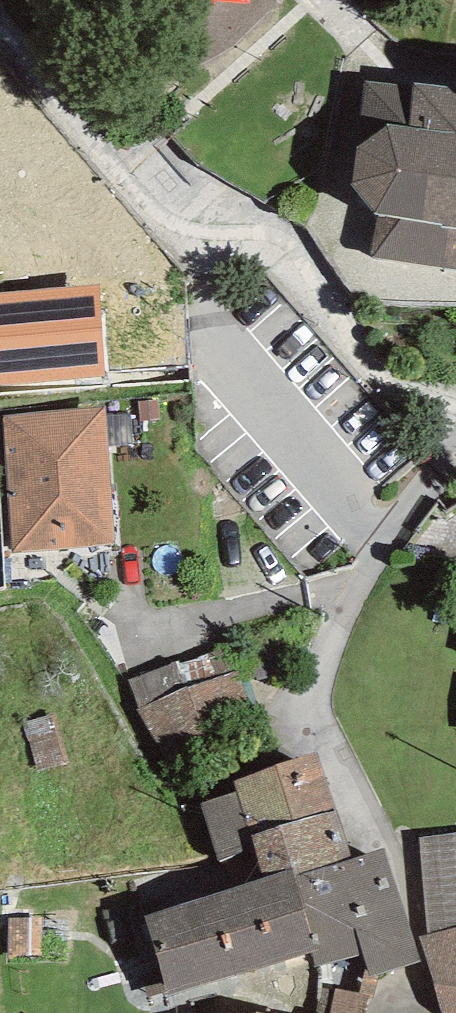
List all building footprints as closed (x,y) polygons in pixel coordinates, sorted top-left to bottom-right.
[(373,256),(455,270),(455,87),(413,82),(413,88),(365,81),(360,145),(356,148),(354,185),(374,215),(380,215),(373,256)] [(106,377),(99,285),(0,293),(0,385),(106,377)] [(140,420),(159,419),(158,399),(138,401),(140,420)] [(105,408),(4,416),(14,552),(115,544),(107,445),(105,416),(105,408)] [(133,444),(131,414),(105,416),(107,445),(133,444)] [(177,660),(129,680),(138,710),(169,761),(258,725),(238,670),(232,671),(223,649),(179,664),(177,660)] [(336,809),(316,752),(233,781),(237,792),(200,804),(219,862),(256,849),(250,835),(336,809)] [(293,868),(296,876),(352,859),(336,809),(250,835),(256,849),(264,878),(293,868)] [(420,838),(428,935),(455,928),(455,834),(420,838)] [(315,966),(363,955),(368,970),(370,976),(379,973),(420,961),(384,848),(352,859),(296,876),(317,949),(312,951),(315,966)] [(264,878),(145,916),(168,995),(312,951),(317,949),(296,876),(293,868),(264,878)] [(428,935),(420,936),(442,1012),(443,1012),(455,1012),(455,928),(428,935)] [(369,997),(374,998),(379,973),(370,976),(368,970),(364,970),(359,993),(369,995),(369,997)] [(316,1012),(331,1012),(336,989),(321,987),(316,1012)] [(369,995),(359,993),(336,989),(331,1012),(365,1012),(369,997),(369,995)]
